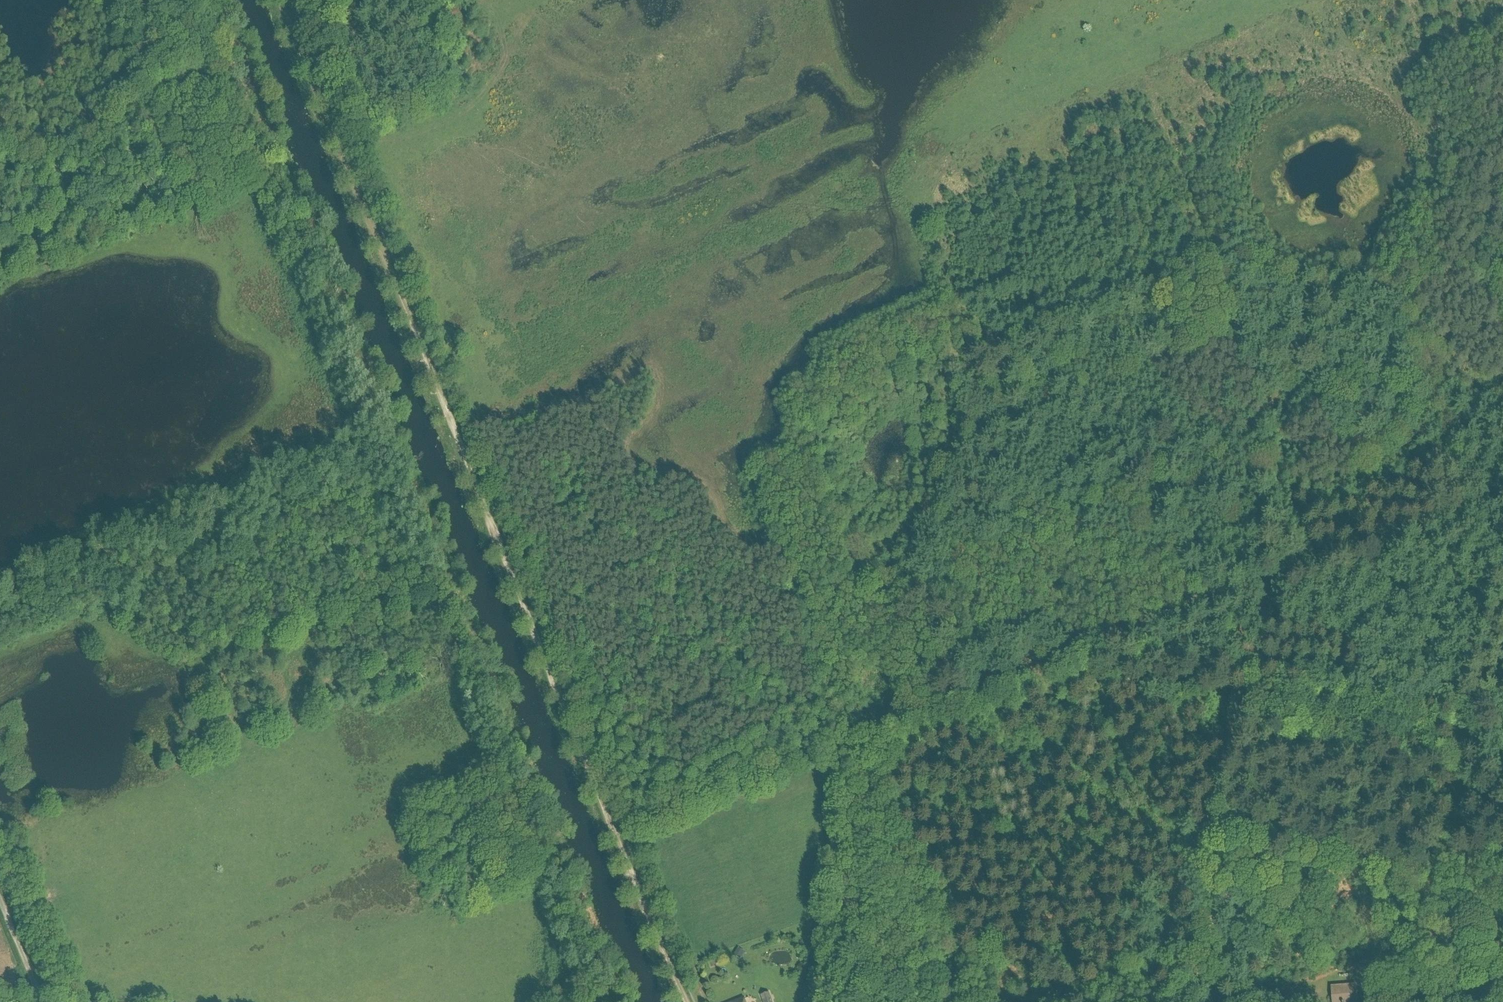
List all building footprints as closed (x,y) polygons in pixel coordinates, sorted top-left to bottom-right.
[(738,948),(734,955),(740,958),(744,952),(738,948)] [(1358,983),(1333,985),(1334,1001),(1359,1001),(1358,983)] [(769,992),(760,995),(763,1001),(772,1001),(769,992)]
